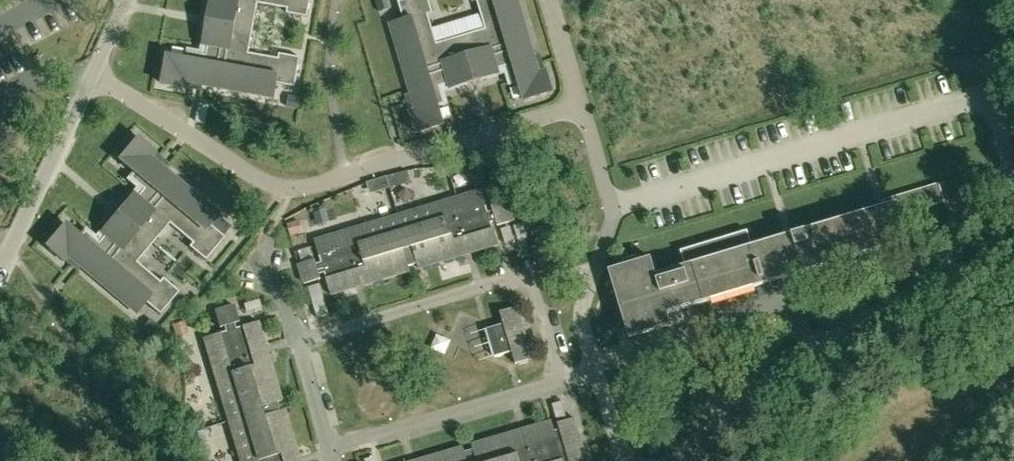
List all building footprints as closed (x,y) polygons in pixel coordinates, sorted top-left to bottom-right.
[(187,59),(168,55),(162,84),(183,88),(185,80),(274,96),(276,83),(295,87),(300,57),(279,53),(279,58),(249,53),(258,3),(288,9),(287,13),(308,17),(311,0),(211,0),(203,45),(208,45),(206,55),(188,52),(187,59)] [(388,0),(376,0),(379,11),(390,8),(388,0)] [(499,74),(497,69),(507,66),(512,83),(519,81),(524,100),(553,92),(546,71),(539,73),(517,0),(477,0),(485,29),(437,43),(428,14),(433,13),(429,0),(402,0),(398,1),(404,19),(391,23),(417,110),(409,112),(416,133),(444,124),(438,106),(445,103),(440,86),(449,83),(451,88),(499,74)] [(299,109),(302,97),(290,95),(288,107),(299,109)] [(84,231),(80,236),(65,224),(46,246),(62,260),(67,254),(137,312),(145,302),(160,314),(179,291),(162,278),(159,281),(136,262),(169,223),(192,243),(189,246),(205,260),(224,237),(210,225),(218,215),(149,157),(154,151),(138,137),(119,159),(134,172),(129,177),(143,189),(137,196),(133,193),(121,207),(100,232),(104,235),(98,243),(84,231)] [(496,174),(490,183),(501,190),(506,182),(496,174)] [(884,198),(885,204),(752,244),(748,229),(681,249),(685,265),(656,273),(651,256),(609,269),(629,336),(671,324),(668,312),(688,306),(777,280),(778,285),(795,280),(793,274),(904,241),(896,215),(943,200),(938,183),(884,198)] [(493,211),(488,212),(481,189),(314,239),(321,262),(316,264),(314,259),(298,264),(304,283),(321,278),(319,274),(324,273),(331,294),(410,270),(409,266),(417,263),(418,268),(498,244),(491,222),(496,221),(498,225),(514,220),(508,200),(491,205),(493,211)] [(290,236),(300,233),(296,222),(287,225),(290,236)] [(251,301),(254,311),(261,309),(259,299),(251,301)] [(235,327),(234,323),(239,322),(233,304),(214,310),(220,332),(203,337),(240,460),(300,460),(257,321),(235,327)] [(486,328),(494,356),(512,351),(515,363),(532,358),(517,306),(500,311),(503,323),(486,328)] [(143,328),(152,336),(160,327),(151,319),(143,328)] [(188,332),(184,320),(172,324),(176,337),(188,332)] [(575,417),(553,423),(552,420),(412,460),(588,460),(575,417)] [(195,434),(198,443),(208,440),(206,431),(195,434)]
